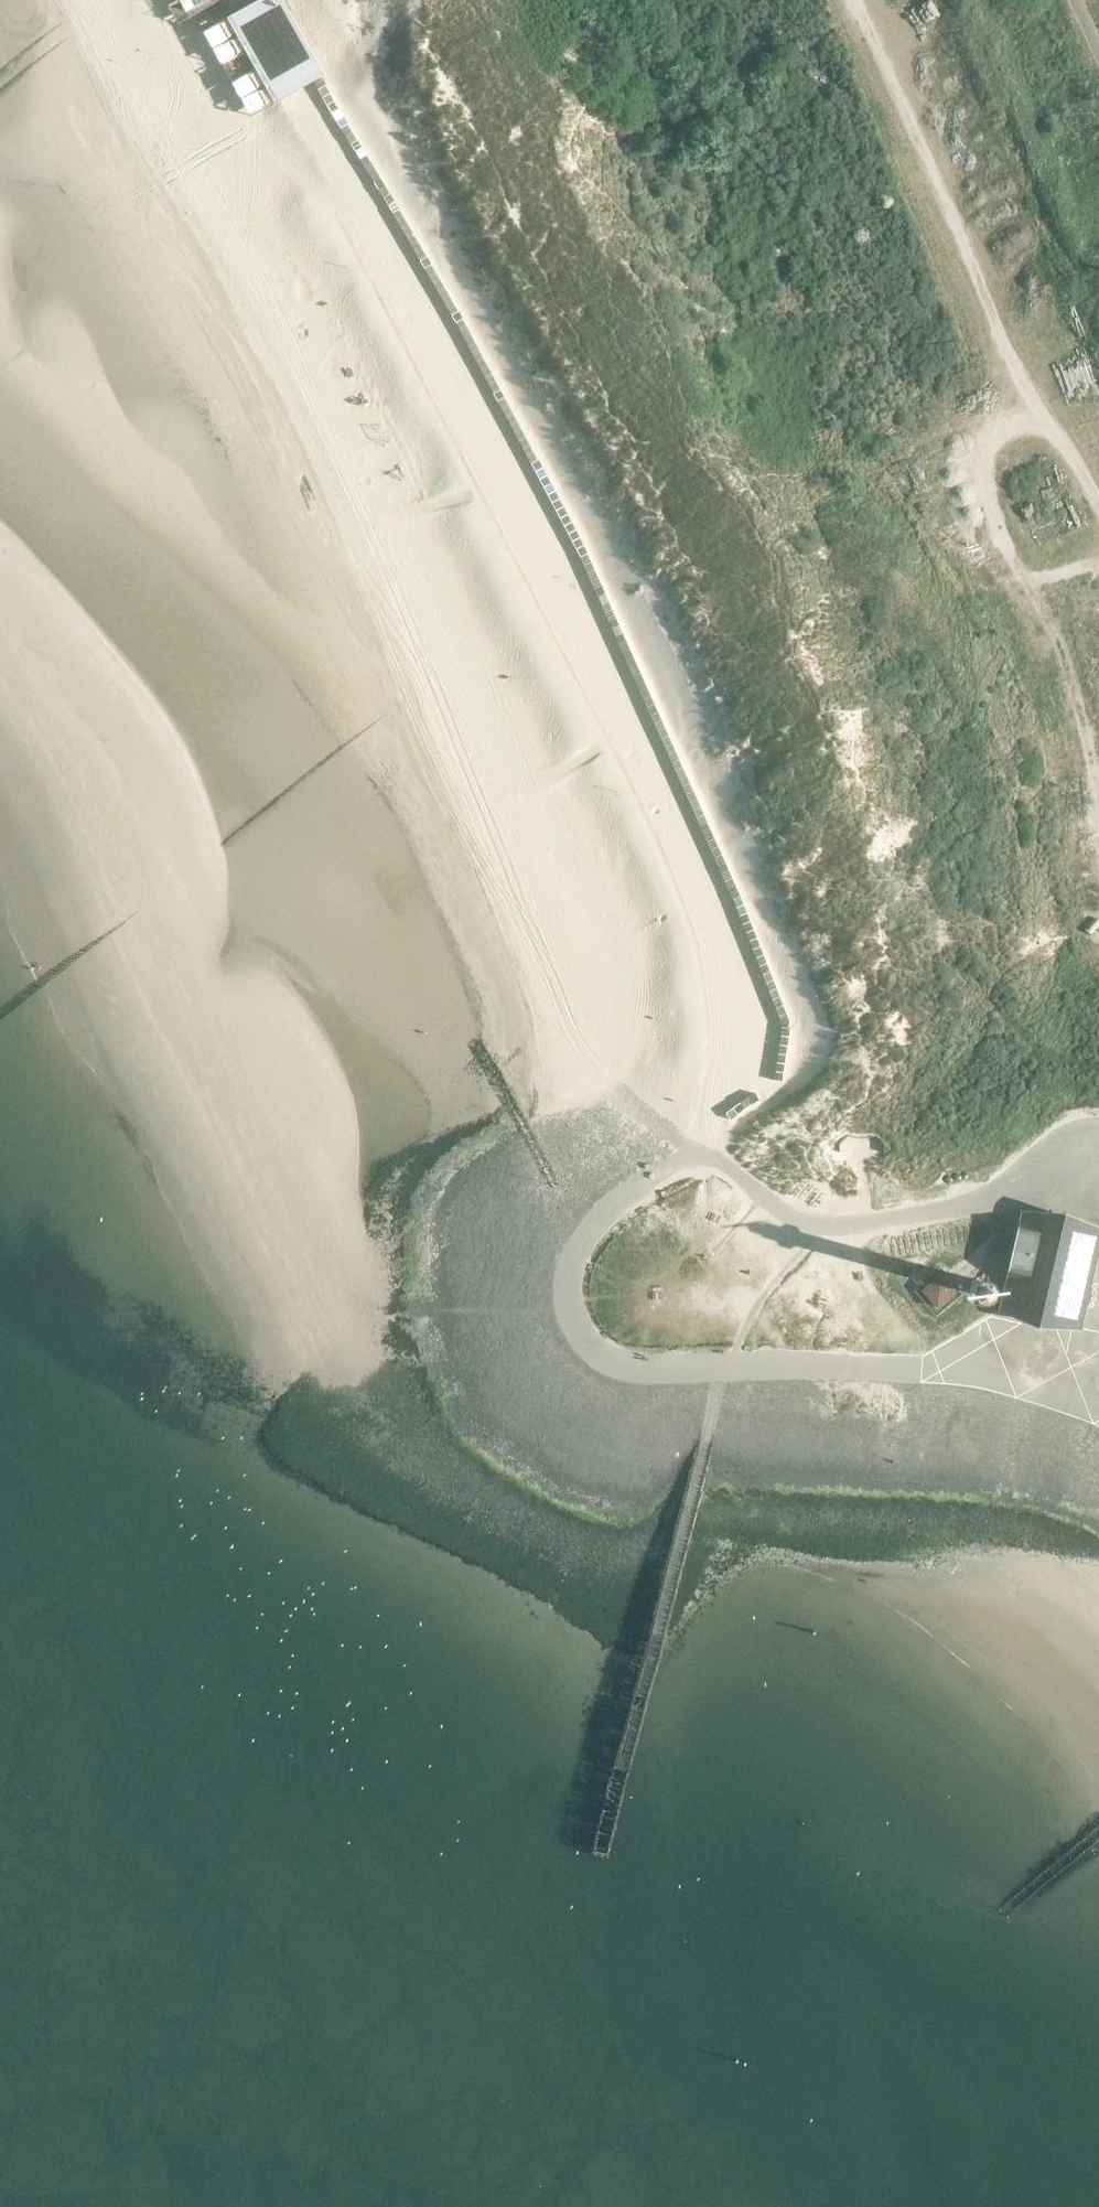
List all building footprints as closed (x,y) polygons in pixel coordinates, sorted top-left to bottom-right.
[(183,9),(202,0),(179,0),(183,9)] [(229,14),(277,100),(317,78),(273,0),(256,0),(229,14)] [(1080,1328),(1098,1244),(1098,1230),(1080,1225),(1081,1221),(1045,1213),(1044,1217),(1022,1212),(1000,1310),(1022,1315),(1021,1319),(1057,1328),(1058,1323),(1080,1328)] [(938,1308),(956,1294),(943,1277),(924,1291),(938,1308)] [(979,1283),(977,1289),(980,1293),(987,1295),(991,1291),(992,1286),(989,1281),(984,1280),(979,1283)]
